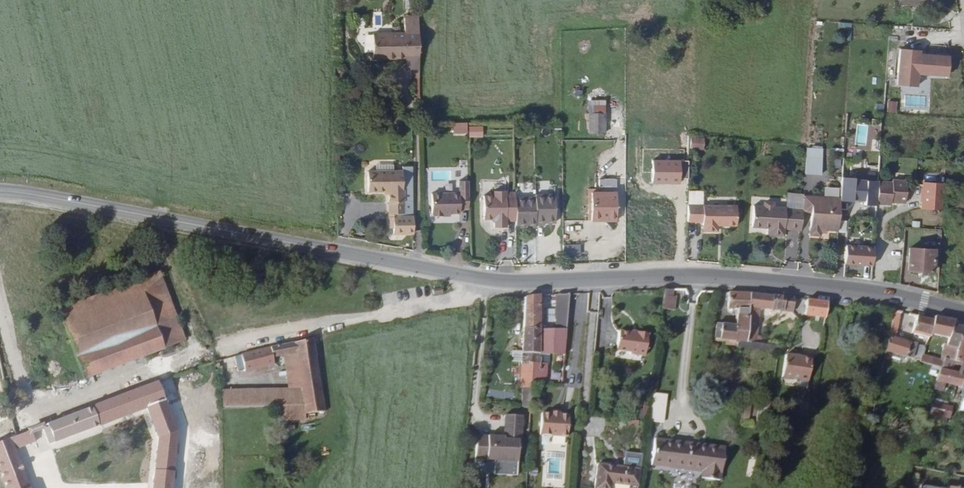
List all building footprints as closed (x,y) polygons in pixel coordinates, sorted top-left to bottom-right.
[(420,55),(418,16),(404,16),(405,33),(372,34),(373,59),(388,59),(387,55),(405,55),(420,55)] [(894,87),(915,88),(915,77),(946,78),(947,54),(895,52),(894,87)] [(605,101),(589,101),(589,114),(605,114),(605,101)] [(895,113),(896,101),(887,101),(886,113),(895,113)] [(605,114),(589,114),(589,134),(605,134),(605,114)] [(465,124),(451,123),(451,135),(465,136),(465,124)] [(854,124),(854,145),(867,145),(868,124),(854,124)] [(466,138),(481,137),(480,126),(466,126),(466,138)] [(690,150),(701,150),(702,139),(690,138),(690,150)] [(823,147),(807,146),(806,162),(822,163),(823,147)] [(832,149),(831,174),(841,174),(842,149),(832,149)] [(402,171),(375,171),(375,177),(367,177),(368,192),(384,192),(384,194),(388,194),(389,214),(404,214),(404,202),(403,202),(403,190),(402,171)] [(892,183),(878,182),(877,204),(891,205),(891,203),(905,204),(907,182),(892,181),(892,183)] [(943,211),(945,184),(924,183),(923,189),(922,189),(921,203),(922,203),(922,209),(943,211)] [(507,221),(517,221),(516,197),(516,192),(506,192),(506,191),(494,191),(494,196),(484,196),(484,220),(493,219),(495,221),(495,227),(507,227),(507,221)] [(617,192),(591,192),(591,221),(617,221),(617,192)] [(469,193),(432,194),(432,214),(434,214),(434,216),(443,216),(443,213),(451,213),(461,213),(460,208),(469,208),(469,193)] [(536,197),(516,197),(517,225),(528,225),(528,228),(536,228),(536,225),(545,225),(545,222),(556,221),(556,194),(536,194),(536,197)] [(811,213),(810,235),(821,236),(821,233),(821,230),(827,230),(838,231),(840,199),(813,197),(804,196),(803,209),(803,212),(811,213)] [(754,206),(752,227),(768,229),(768,235),(784,236),(785,230),(801,231),(803,212),(803,209),(774,207),(774,205),(772,202),(766,202),(764,204),(764,207),(754,206)] [(704,205),(689,205),(688,224),(703,225),(703,230),(717,231),(717,225),(736,226),(737,206),(704,205)] [(580,245),(563,246),(564,256),(580,255),(580,245)] [(871,268),(872,247),(841,246),(841,267),(871,268)] [(934,250),(909,248),(908,271),(933,273),(934,250)] [(72,306),(59,311),(84,378),(163,348),(137,281),(76,304),(75,302),(71,303),(72,306)] [(673,290),(664,289),(662,309),(671,310),(673,290)] [(736,317),(748,318),(748,307),(750,293),(728,292),(728,309),(737,310),(737,315),(736,317)] [(794,298),(750,293),(748,307),(760,308),(787,311),(792,312),(794,298)] [(539,295),(524,297),(523,328),(540,329),(539,295)] [(569,295),(556,295),(555,329),(540,330),(540,354),(539,362),(533,362),(532,383),(546,384),(547,363),(548,363),(549,354),(565,355),(566,329),(569,295)] [(827,302),(807,300),(804,315),(825,318),(827,302)] [(760,308),(748,307),(748,318),(747,327),(748,327),(746,341),(756,342),(760,308)] [(900,312),(893,311),(893,312),(889,335),(885,350),(906,357),(907,356),(913,357),(917,344),(896,337),(900,312)] [(934,320),(916,316),(913,331),(930,335),(931,333),(934,320)] [(747,327),(748,318),(736,317),(736,326),(721,324),(716,324),(714,338),(733,341),(738,341),(746,342),(746,341),(748,327),(747,327)] [(954,321),(935,317),(934,320),(931,333),(948,338),(947,344),(944,343),(941,359),(932,357),(934,351),(924,348),(920,360),(920,362),(930,365),(940,368),(947,370),(948,358),(954,360),(958,342),(963,328),(953,325),(954,321)] [(540,329),(523,328),(522,351),(522,361),(520,388),(522,388),(522,407),(530,406),(531,388),(532,383),(533,362),(539,362),(540,354),(540,330),(540,329)] [(963,328),(958,342),(954,360),(954,361),(963,363),(963,328)] [(644,361),(647,333),(637,332),(637,334),(630,333),(618,331),(615,355),(628,356),(630,359),(644,361)] [(293,343),(270,347),(273,358),(284,356),(295,353),(296,362),(316,359),(312,339),(293,343)] [(746,342),(738,341),(738,346),(778,351),(779,345),(756,342),(746,341),(746,342)] [(924,346),(917,344),(913,357),(913,358),(920,360),(924,348),(924,346)] [(241,354),(235,356),(237,365),(243,363),(245,371),(274,364),(273,358),(270,347),(241,354)] [(522,351),(513,351),(512,361),(522,361),(522,351)] [(295,353),(284,356),(289,389),(301,388),(296,362),(295,353)] [(811,358),(785,355),(782,378),(798,380),(808,381),(811,358)] [(316,359),(296,362),(301,388),(302,399),(293,400),(295,415),(306,414),(325,411),(316,359)] [(947,370),(940,368),(935,381),(961,387),(963,374),(947,370)] [(808,381),(798,380),(797,387),(807,389),(808,381)] [(177,431),(157,382),(91,407),(42,426),(49,444),(98,426),(134,412),(137,420),(138,421),(150,417),(158,439),(153,487),(172,487),(177,431)] [(289,389),(222,391),(223,407),(278,406),(279,420),(306,419),(306,414),(295,415),(293,400),(302,399),(301,388),(289,389)] [(666,395),(653,393),(650,421),(663,422),(666,395)] [(930,400),(926,414),(947,420),(951,406),(930,400)] [(643,417),(645,408),(633,405),(631,414),(643,417)] [(766,407),(758,406),(756,420),(764,421),(766,407)] [(551,413),(541,412),(539,433),(540,433),(542,436),(549,436),(551,434),(566,436),(568,414),(558,413),(558,415),(551,415),(551,413)] [(486,473),(516,475),(520,415),(502,414),(501,435),(473,433),(471,459),(487,460),(486,473)] [(0,442),(0,471),(7,487),(29,487),(16,455),(14,450),(19,448),(20,452),(37,446),(30,431),(16,436),(11,437),(0,442)] [(725,446),(655,438),(652,464),(702,471),(701,478),(720,480),(721,473),(722,473),(725,446)] [(640,469),(598,464),(595,487),(612,487),(612,483),(638,487),(640,469)]
